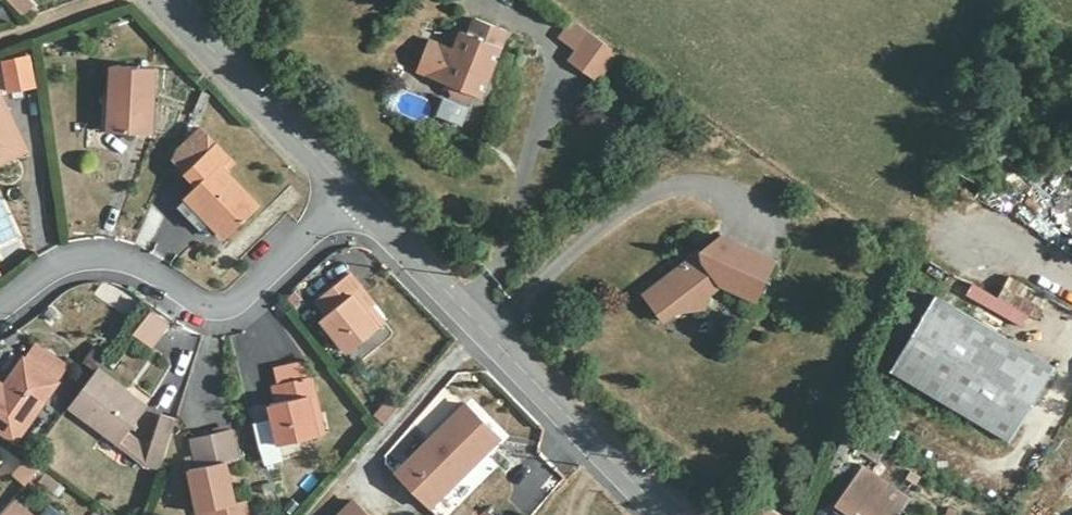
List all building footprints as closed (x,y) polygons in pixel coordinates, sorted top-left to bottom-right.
[(591,30),(574,19),(561,37),(578,50),(591,30)] [(467,34),(444,83),(452,89),(452,96),(469,104),(477,97),(484,102),(513,35),(481,22),(475,38),(467,34)] [(591,30),(578,50),(571,60),(598,80),(619,51),(591,30)] [(38,89),(30,55),(0,61),(0,62),(8,96),(38,89)] [(156,67),(115,65),(113,132),(154,133),(156,67)] [(0,96),(0,164),(29,151),(3,95),(0,96)] [(464,127),(471,108),(443,98),(436,117),(464,127)] [(203,186),(183,207),(205,230),(213,222),(227,238),(262,205),(226,167),(234,159),(220,146),(191,172),(203,186)] [(726,226),(652,289),(674,316),(688,304),(716,303),(716,285),(728,275),(766,289),(780,248),(726,226)] [(356,295),(364,288),(354,275),(319,302),(330,315),(326,318),(352,352),(382,328),(369,312),(356,295)] [(1042,314),(1048,287),(1007,277),(1000,305),(1042,314)] [(377,304),(364,288),(356,295),(369,312),(377,304)] [(1057,366),(939,296),(894,370),(1014,441),(1057,366)] [(157,314),(141,336),(157,349),(174,327),(157,314)] [(17,444),(70,367),(40,347),(30,363),(27,361),(8,388),(0,381),(0,432),(17,444)] [(311,397),(317,396),(310,367),(278,373),(281,384),(278,385),(283,403),(274,405),(283,445),(321,437),(311,397)] [(150,409),(102,371),(74,407),(121,445),(130,434),(150,409)] [(390,393),(372,409),(383,420),(401,404),(390,393)] [(326,435),(317,396),(311,397),(321,437),(326,435)] [(399,473),(432,508),(503,440),(470,405),(399,473)] [(147,466),(163,472),(178,423),(163,417),(153,452),(147,466)] [(889,448),(850,424),(845,437),(882,461),(889,448)] [(215,514),(250,514),(247,502),(239,504),(229,462),(240,459),(234,433),(197,441),(203,468),(194,470),(204,513),(213,510),(215,514)] [(121,445),(147,466),(153,452),(130,434),(121,445)] [(27,480),(40,458),(25,449),(12,471),(27,480)] [(867,466),(840,505),(853,514),(900,514),(913,497),(867,466)] [(357,501),(343,514),(371,514),(357,501)] [(17,502),(6,514),(31,514),(17,502)]
